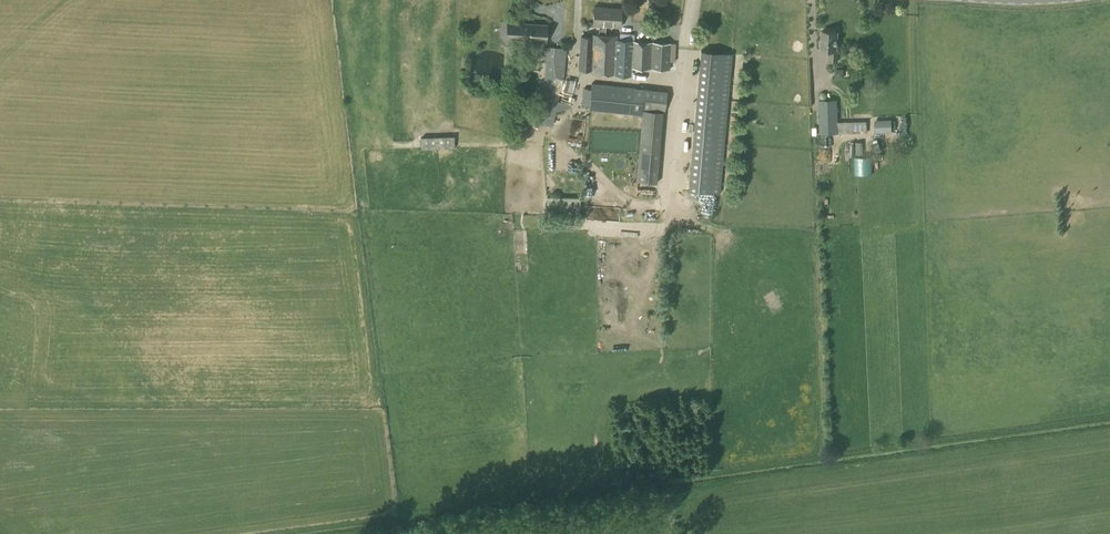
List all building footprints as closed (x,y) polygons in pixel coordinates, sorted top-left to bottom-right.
[(621,26),(622,7),(594,6),(593,24),(599,24),(599,33),(592,33),(592,36),(582,36),(580,68),(591,68),(591,72),(616,74),(616,72),(631,73),(632,67),(669,69),(671,42),(617,39),(618,34),(605,34),(606,25),(621,26)] [(546,41),(547,24),(506,22),(505,40),(522,41),(522,38),(530,38),(530,40),(546,41)] [(839,61),(839,50),(836,50),(838,31),(822,30),(821,49),(830,50),(829,60),(839,61)] [(541,60),(546,60),(537,111),(535,123),(552,127),(556,111),(569,109),(575,82),(563,79),(566,48),(547,46),(547,48),(542,47),(541,60)] [(732,53),(700,51),(689,188),(721,191),(732,53)] [(839,78),(847,78),(846,68),(838,69),(839,78)] [(665,112),(667,91),(651,90),(651,88),(591,83),(589,109),(588,115),(600,116),(601,111),(641,115),(641,111),(642,111),(636,182),(657,183),(663,112),(665,112)] [(837,122),(836,100),(819,101),(820,131),(836,131),(836,132),(846,132),(846,133),(867,133),(866,121),(837,122)] [(875,133),(892,133),(892,119),(874,120),(875,133)] [(421,149),(454,148),(454,136),(420,137),(421,149)] [(580,216),(580,198),(547,197),(547,215),(580,216)]
